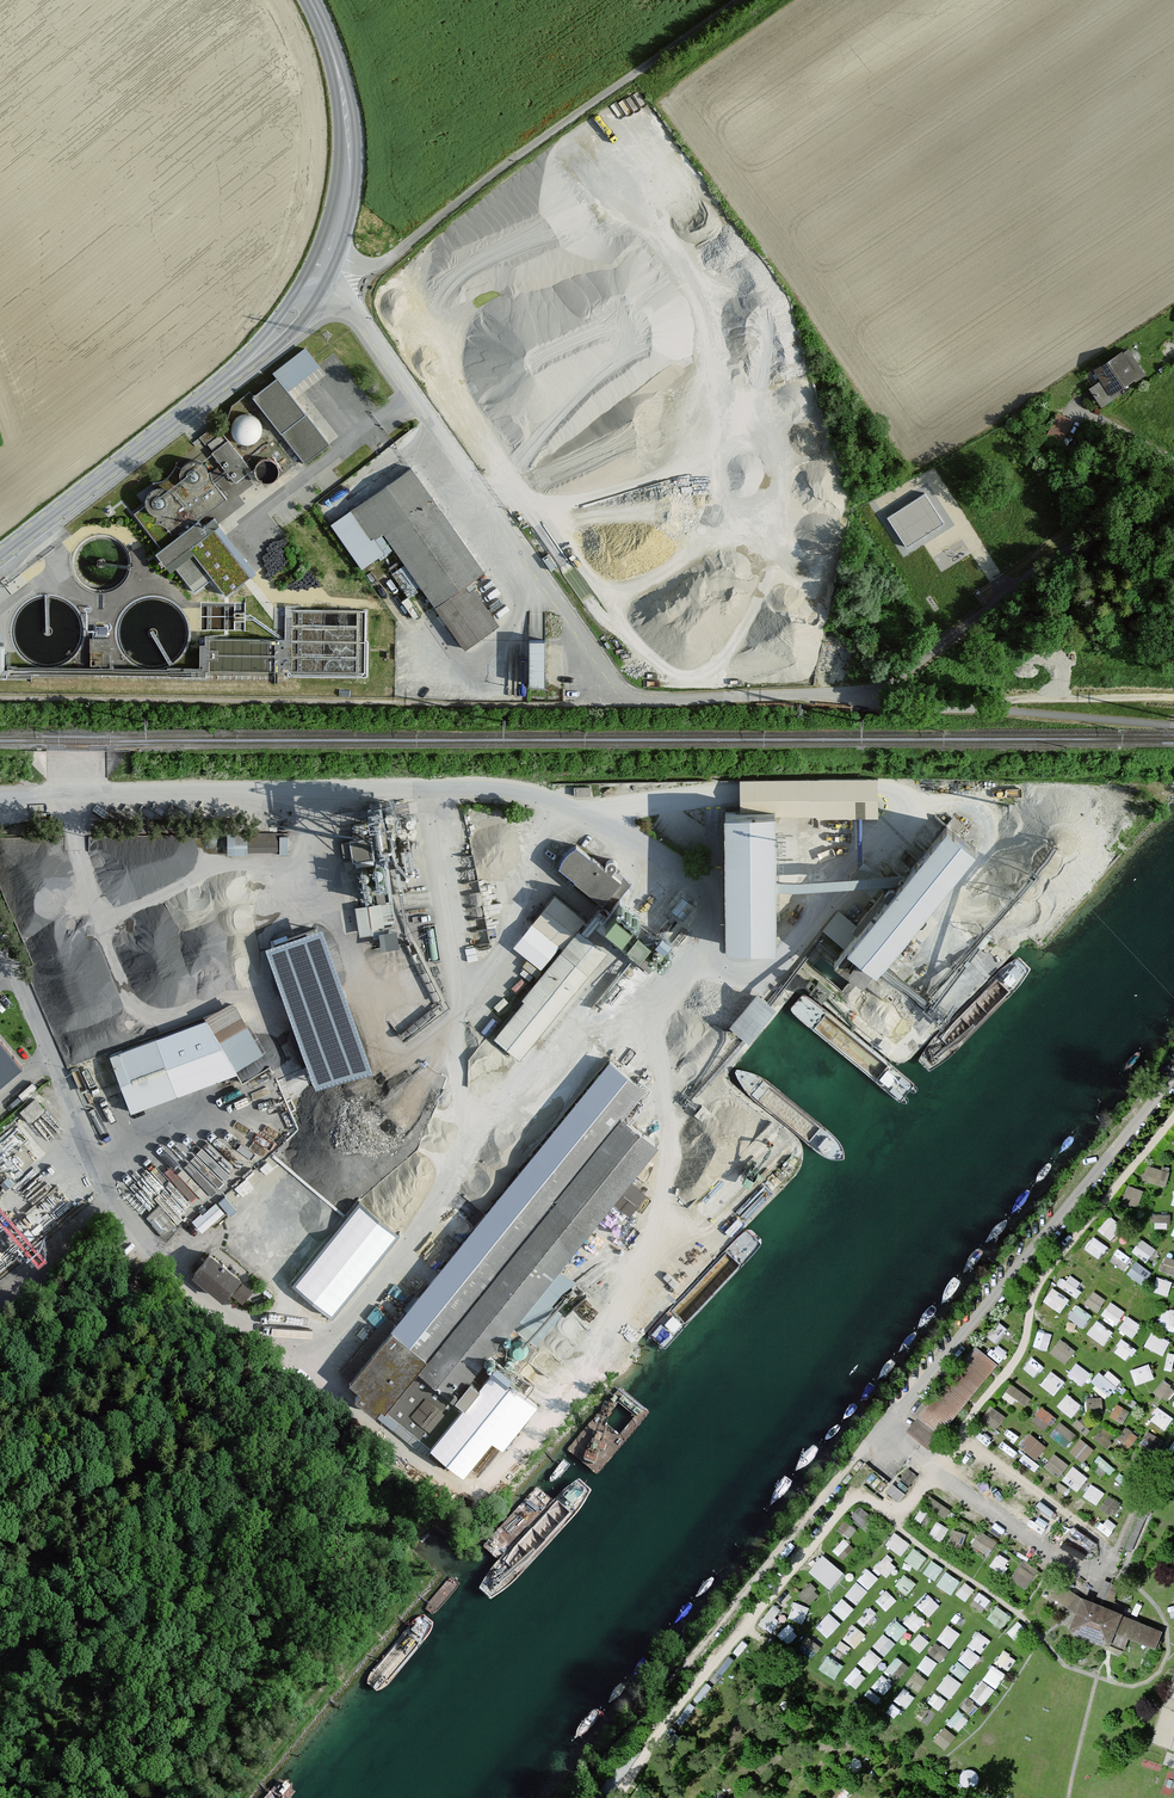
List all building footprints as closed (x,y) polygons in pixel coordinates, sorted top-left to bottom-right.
[(319,367),(307,352),(276,376),(278,379),(288,391),(319,367)] [(1143,376),(1128,353),(1095,374),(1110,396),(1143,376)] [(278,379),(253,398),(305,464),(330,445),(288,391),(278,379)] [(261,436),(262,429),(261,422),(256,416),(250,413),(243,413),(237,416),(232,422),(231,429),(232,436),(237,441),(243,444),(250,444),(256,441),(261,436)] [(1061,444),(1073,421),(1058,414),(1046,437),(1061,444)] [(218,436),(211,428),(200,436),(206,444),(218,436)] [(231,437),(215,448),(237,479),(253,468),(231,437)] [(278,476),(279,470),(278,465),(275,461),(270,458),(264,458),(259,461),(256,465),(254,470),(256,476),(259,480),(264,483),(270,483),(275,480),(278,476)] [(199,463),(135,512),(194,590),(211,577),(226,596),(252,576),(205,514),(226,498),(199,463)] [(485,573),(412,468),(349,512),(370,543),(384,533),(465,651),(502,626),(471,582),(485,573)] [(926,493),(887,519),(908,550),(947,524),(936,507),(926,493)] [(546,684),(546,642),(532,642),(532,684),(546,684)] [(732,817),(734,950),(783,949),(782,814),(880,813),(880,783),(743,784),(743,816),(732,817)] [(958,828),(857,951),(887,975),(987,852),(958,828)] [(250,851),(250,829),(231,830),(231,851),(250,851)] [(291,831),(251,831),(251,849),(291,850),(291,831)] [(347,856),(376,852),(373,834),(345,838),(347,856)] [(579,846),(561,868),(616,912),(611,918),(601,911),(592,923),(633,957),(609,986),(632,1005),(679,947),(638,913),(647,902),(579,846)] [(587,922),(555,896),(532,925),(564,951),(579,932),(587,922)] [(364,930),(389,924),(384,900),(359,905),(364,930)] [(400,925),(383,929),(386,946),(404,942),(400,925)] [(324,929),(268,949),(319,1092),(374,1072),(324,929)] [(607,953),(579,932),(564,951),(495,1038),(522,1059),(607,953)] [(821,953),(815,963),(828,970),(833,961),(821,953)] [(764,987),(735,1019),(754,1036),(783,1004),(764,987)] [(209,1020),(110,1058),(132,1114),(230,1076),(209,1020)] [(0,1035),(0,1087),(26,1065),(0,1035)] [(648,1091),(612,1062),(349,1383),(360,1392),(353,1400),(377,1419),(383,1413),(433,1454),(512,1357),(500,1348),(662,1152),(624,1120),(648,1091)] [(1150,1162),(1146,1178),(1169,1184),(1173,1168),(1150,1162)] [(1141,1205),(1147,1188),(1131,1182),(1125,1199),(1141,1205)] [(399,1232),(359,1197),(292,1280),(332,1315),(399,1232)] [(219,1199),(196,1218),(205,1229),(228,1210),(219,1199)] [(1155,1225),(1170,1227),(1171,1213),(1156,1211),(1155,1225)] [(1112,1213),(1101,1228),(1113,1237),(1124,1222),(1112,1213)] [(1096,1234),(1087,1246),(1102,1257),(1111,1244),(1096,1234)] [(1141,1237),(1136,1250),(1153,1257),(1158,1243),(1141,1237)] [(1163,1268),(1173,1272),(1173,1256),(1169,1254),(1163,1268)] [(241,1281),(211,1257),(195,1277),(224,1301),(241,1281)] [(1138,1258),(1129,1271),(1147,1283),(1156,1270),(1138,1258)] [(1078,1293),(1085,1281),(1070,1272),(1063,1283),(1078,1293)] [(1155,1289),(1170,1293),(1173,1279),(1160,1274),(1155,1289)] [(1045,1299),(1063,1310),(1072,1297),(1054,1285),(1045,1299)] [(1096,1288),(1086,1300),(1099,1310),(1109,1297),(1096,1288)] [(1103,1313),(1118,1323),(1128,1309),(1113,1298),(1103,1313)] [(1080,1302),(1070,1314),(1085,1326),(1095,1314),(1080,1302)] [(1130,1312),(1120,1326),(1134,1336),(1145,1323),(1130,1312)] [(1106,1343),(1116,1329),(1099,1317),(1089,1331),(1106,1343)] [(1006,1329),(997,1322),(986,1335),(995,1343),(1006,1329)] [(1153,1330),(1147,1343),(1166,1352),(1172,1339),(1153,1330)] [(1068,1361),(1078,1348),(1063,1336),(1053,1349),(1068,1361)] [(1124,1336),(1116,1348),(1130,1358),(1138,1346),(1124,1336)] [(996,1365),(975,1347),(918,1417),(939,1435),(996,1365)] [(1076,1360),(1070,1375),(1088,1383),(1095,1369),(1076,1360)] [(1152,1361),(1133,1367),(1138,1382),(1157,1375),(1152,1361)] [(1109,1365),(1094,1381),(1110,1394),(1124,1378),(1109,1365)] [(1053,1368),(1043,1383),(1057,1393),(1068,1378),(1053,1368)] [(1168,1399),(1173,1392),(1173,1383),(1167,1376),(1157,1388),(1168,1399)] [(1026,1404),(1033,1395),(1014,1382),(1008,1391),(1026,1404)] [(1073,1388),(1060,1404),(1074,1415),(1087,1399),(1073,1388)] [(1119,1401),(1112,1414),(1125,1421),(1132,1408),(1119,1401)] [(992,1403),(984,1418),(1000,1427),(1008,1412),(992,1403)] [(1167,1427),(1173,1418),(1173,1413),(1161,1404),(1152,1417),(1167,1427)] [(1042,1405),(1035,1420),(1051,1428),(1058,1412),(1042,1405)] [(1063,1419),(1052,1432),(1068,1444),(1078,1431),(1063,1419)] [(1097,1435),(1108,1443),(1115,1434),(1104,1426),(1097,1435)] [(1023,1444),(1038,1457),(1050,1444),(1034,1430),(1023,1444)] [(1084,1435),(1072,1448),(1085,1460),(1097,1447),(1084,1435)] [(1057,1450),(1047,1463),(1061,1475),(1072,1462),(1057,1450)] [(1065,1477),(1080,1489),(1091,1475),(1076,1463),(1065,1477)] [(1094,1480),(1086,1493),(1099,1502),(1107,1489),(1094,1480)] [(1112,1493),(1102,1504),(1113,1513),(1122,1502),(1112,1493)] [(863,1504),(854,1514),(866,1525),(875,1514),(863,1504)] [(1142,1520),(1138,1518),(1125,1549),(1129,1551),(1142,1520)] [(940,1519),(933,1531),(944,1538),(951,1526),(940,1519)] [(957,1527),(952,1539),(963,1544),(968,1532),(957,1527)] [(983,1528),(974,1542),(990,1553),(999,1539),(983,1528)] [(898,1529),(889,1542),(904,1553),(913,1541),(898,1529)] [(916,1545),(908,1557),(920,1567),(929,1554),(916,1545)] [(1005,1568),(1011,1556),(1000,1550),(994,1562),(1005,1568)] [(885,1574),(899,1565),(891,1553),(877,1562),(885,1574)] [(821,1557),(811,1570),(826,1584),(837,1570),(821,1557)] [(1028,1586),(1041,1568),(1025,1557),(1012,1575),(1028,1586)] [(859,1577),(870,1587),(880,1575),(870,1566),(859,1577)] [(860,1602),(870,1586),(857,1579),(848,1594),(860,1602)] [(812,1602),(822,1590),(811,1580),(801,1592),(812,1602)] [(1058,1598),(1073,1605),(1079,1592),(1064,1584),(1058,1598)] [(880,1600),(890,1606),(896,1597),(887,1590),(880,1600)] [(931,1591),(920,1603),(932,1614),(943,1602),(931,1591)] [(835,1607),(847,1617),(856,1605),(844,1596),(835,1607)] [(1104,1598),(1099,1608),(1083,1601),(1072,1628),(1124,1649),(1129,1635),(1156,1646),(1161,1633),(1126,1618),(1130,1609),(1104,1598)] [(798,1599),(791,1614),(805,1620),(812,1605),(798,1599)] [(778,1615),(784,1606),(775,1601),(762,1622),(776,1630),(783,1618),(778,1615)] [(999,1603),(990,1615),(1004,1625),(1013,1613),(999,1603)] [(906,1620),(918,1629),(927,1617),(915,1608),(906,1620)] [(831,1610),(818,1624),(830,1634),(843,1621),(831,1610)] [(888,1629),(901,1638),(910,1626),(898,1616),(888,1629)] [(790,1641),(801,1631),(791,1621),(781,1631),(790,1641)] [(950,1622),(940,1635),(953,1645),(963,1631),(950,1622)] [(860,1626),(849,1636),(856,1644),(867,1634),(860,1626)] [(971,1642),(983,1651),(993,1638),(981,1629),(971,1642)] [(887,1653),(898,1641),(886,1630),(875,1642),(887,1653)] [(922,1649),(932,1639),(922,1630),(913,1641),(922,1649)] [(943,1638),(931,1647),(940,1659),(952,1649),(943,1638)] [(971,1644),(961,1655),(973,1665),(983,1654),(971,1644)] [(873,1646),(861,1660),(872,1670),(884,1655),(873,1646)] [(998,1661),(1012,1668),(1019,1655),(1004,1647),(998,1661)] [(932,1672),(940,1659),(929,1651),(920,1664),(932,1672)] [(901,1678),(912,1663),(899,1653),(888,1668),(901,1678)] [(961,1657),(953,1667),(965,1676),(973,1667),(961,1657)] [(985,1703),(1009,1672),(996,1662),(972,1693),(985,1703)] [(859,1685),(868,1673),(858,1665),(848,1677),(859,1685)] [(919,1668),(909,1680),(921,1689),(930,1677),(919,1668)] [(950,1670),(939,1686),(953,1696),(964,1680),(950,1670)] [(886,1691),(894,1681),(884,1673),(876,1683),(886,1691)] [(911,1704),(916,1691),(904,1686),(898,1699),(911,1704)] [(942,1706),(948,1697),(937,1690),(931,1700),(942,1706)] [(951,1720),(961,1727),(970,1716),(960,1709),(951,1720)] [(946,1724),(936,1737),(947,1746),(958,1733),(946,1724)] [(606,1792),(604,1791),(622,1770),(618,1767),(593,1797),(601,1797),(606,1792)]
